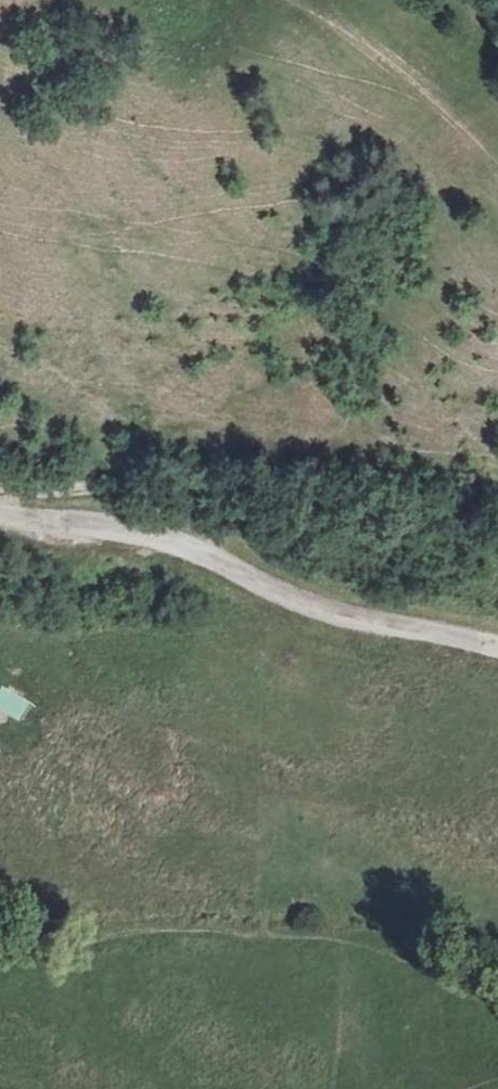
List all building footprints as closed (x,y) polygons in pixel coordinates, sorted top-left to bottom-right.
[(30,701),(0,686),(0,712),(18,722),(30,701)]
